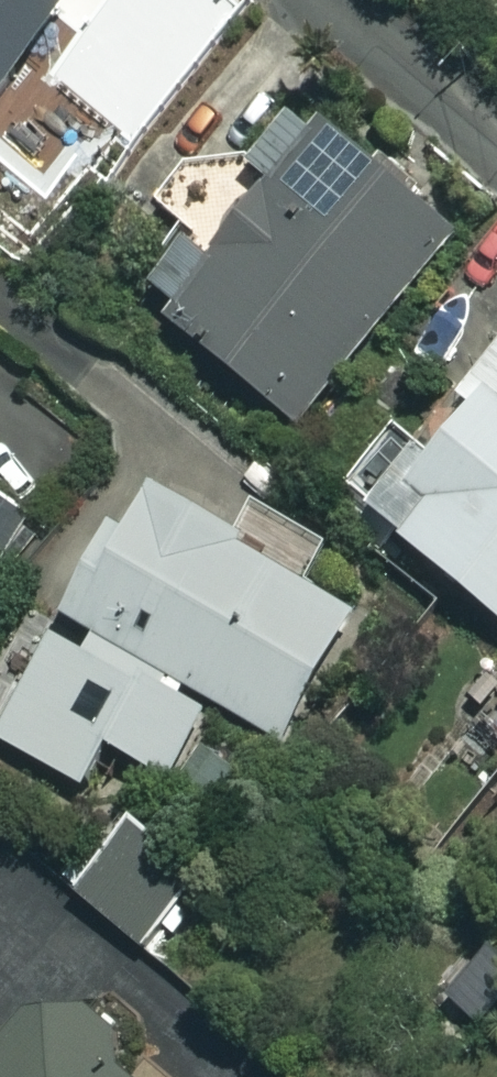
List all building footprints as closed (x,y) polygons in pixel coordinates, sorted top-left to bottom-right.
[(83,25),(57,0),(0,0),(0,110),(83,25)] [(282,205),(177,326),(306,439),(474,246),(344,133),(327,153),(303,133),(259,184),(282,205)] [(479,420),(492,431),(453,479),(438,466),(387,529),(496,620),(496,399),(479,420)] [(0,493),(0,588),(43,520),(0,493)] [(367,632),(159,498),(77,626),(109,647),(96,665),(67,647),(5,744),(93,799),(121,755),(174,789),(225,711),(290,753),(367,632)] [(208,891),(147,837),(88,903),(149,957),(208,891)] [(146,1049),(66,989),(0,1076),(125,1076),(146,1049)]
